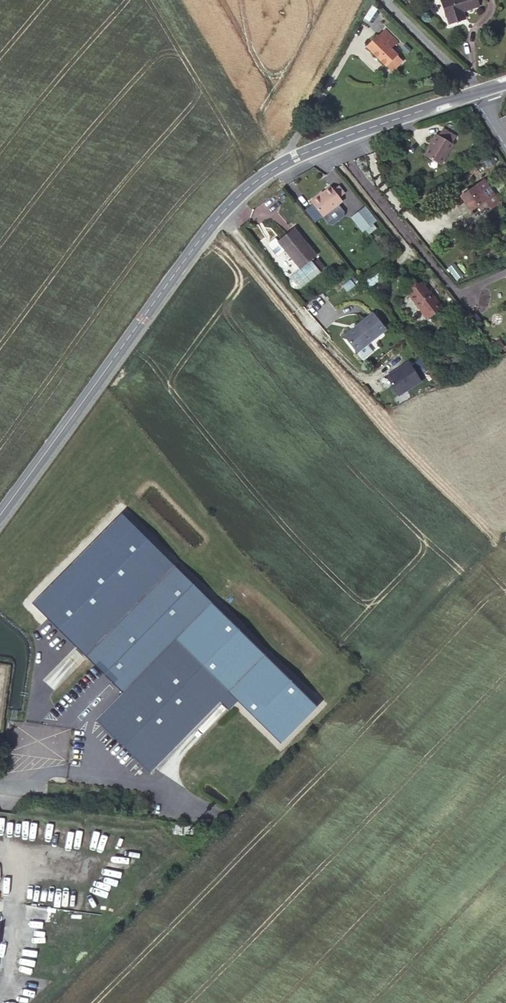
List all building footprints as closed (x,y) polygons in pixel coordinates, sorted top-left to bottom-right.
[(460,20),(458,12),(462,10),(478,5),(477,0),(442,0),(441,0),(446,16),(447,15),(450,23),(460,20)] [(386,31),(384,33),(397,45),(399,43),(386,31)] [(397,45),(384,33),(379,38),(378,37),(367,49),(387,69),(389,67),(390,65),(396,71),(403,63),(398,57),(392,50),(397,45)] [(441,128),(437,135),(450,143),(454,136),(441,128)] [(450,143),(437,135),(436,134),(424,155),(440,164),(451,143),(450,143)] [(480,144),(473,149),(478,156),(485,152),(480,144)] [(491,154),(483,159),(487,166),(495,161),(491,154)] [(485,180),(462,196),(466,202),(459,206),(467,218),(474,213),(472,210),(479,205),(485,215),(492,210),(491,209),(501,202),(485,180)] [(338,186),(333,190),(339,198),(344,194),(338,186)] [(333,190),(330,187),(311,203),(312,204),(322,216),(328,225),(333,225),(343,217),(344,212),(338,204),(342,201),(339,198),(333,190)] [(314,222),(322,216),(312,204),(305,210),(314,222)] [(377,222),(366,209),(353,219),(364,232),(366,230),(374,225),(377,222)] [(474,213),(467,218),(472,224),(478,220),(474,213)] [(374,225),(366,230),(370,235),(377,229),(374,225)] [(294,229),(279,242),(286,250),(301,268),(316,255),(294,229)] [(286,250),(279,242),(276,238),(270,244),(270,246),(278,256),(286,250)] [(361,281),(368,289),(387,272),(380,264),(361,281)] [(423,282),(430,291),(435,287),(430,279),(422,281),(423,282)] [(442,307),(430,291),(423,282),(409,293),(428,318),(442,307)] [(385,328),(371,312),(343,335),(356,351),(385,328)] [(406,360),(384,376),(398,394),(420,378),(406,360)] [(123,512),(34,602),(124,692),(97,719),(150,773),(221,702),(229,710),(238,701),(280,743),(317,705),(123,512)] [(55,690),(71,673),(63,664),(46,681),(55,690)]
